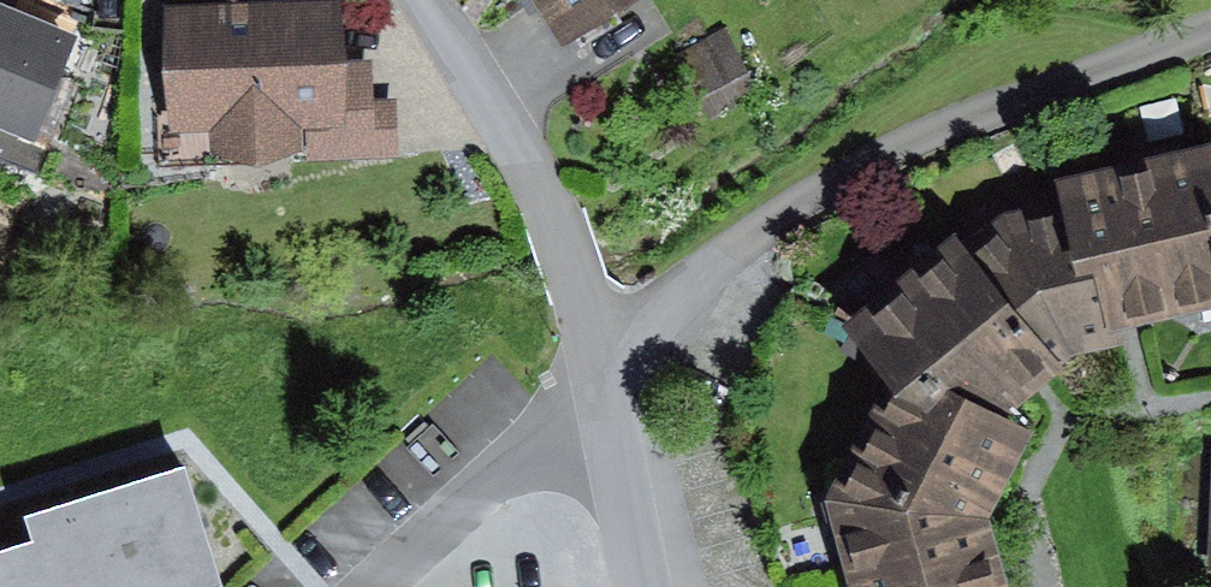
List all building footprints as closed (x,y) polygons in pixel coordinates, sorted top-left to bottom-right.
[(2,0),(0,0),(0,127),(41,143),(85,34),(2,0)] [(397,154),(397,100),(374,102),(374,62),(347,62),(341,0),(256,3),(255,0),(212,0),(212,5),(161,7),(169,130),(210,129),(212,159),(259,164),(305,151),(306,162),(397,154)] [(633,0),(520,0),(530,16),(539,10),(561,45),(633,0)] [(712,117),(759,92),(725,30),(679,56),(712,117)] [(1058,180),(1067,211),(1105,334),(1210,308),(1210,145),(1058,180)] [(1105,334),(1067,211),(1031,223),(1023,202),(961,239),(1059,364),(1073,352),(1107,347),(1105,334)] [(1059,364),(961,239),(845,325),(897,396),(991,440),(1065,368),(1059,364)] [(897,396),(824,499),(848,586),(1010,586),(991,518),(1020,452),(991,440),(897,396)] [(186,468),(28,516),(36,542),(0,553),(0,586),(209,586),(221,583),(186,468)]
